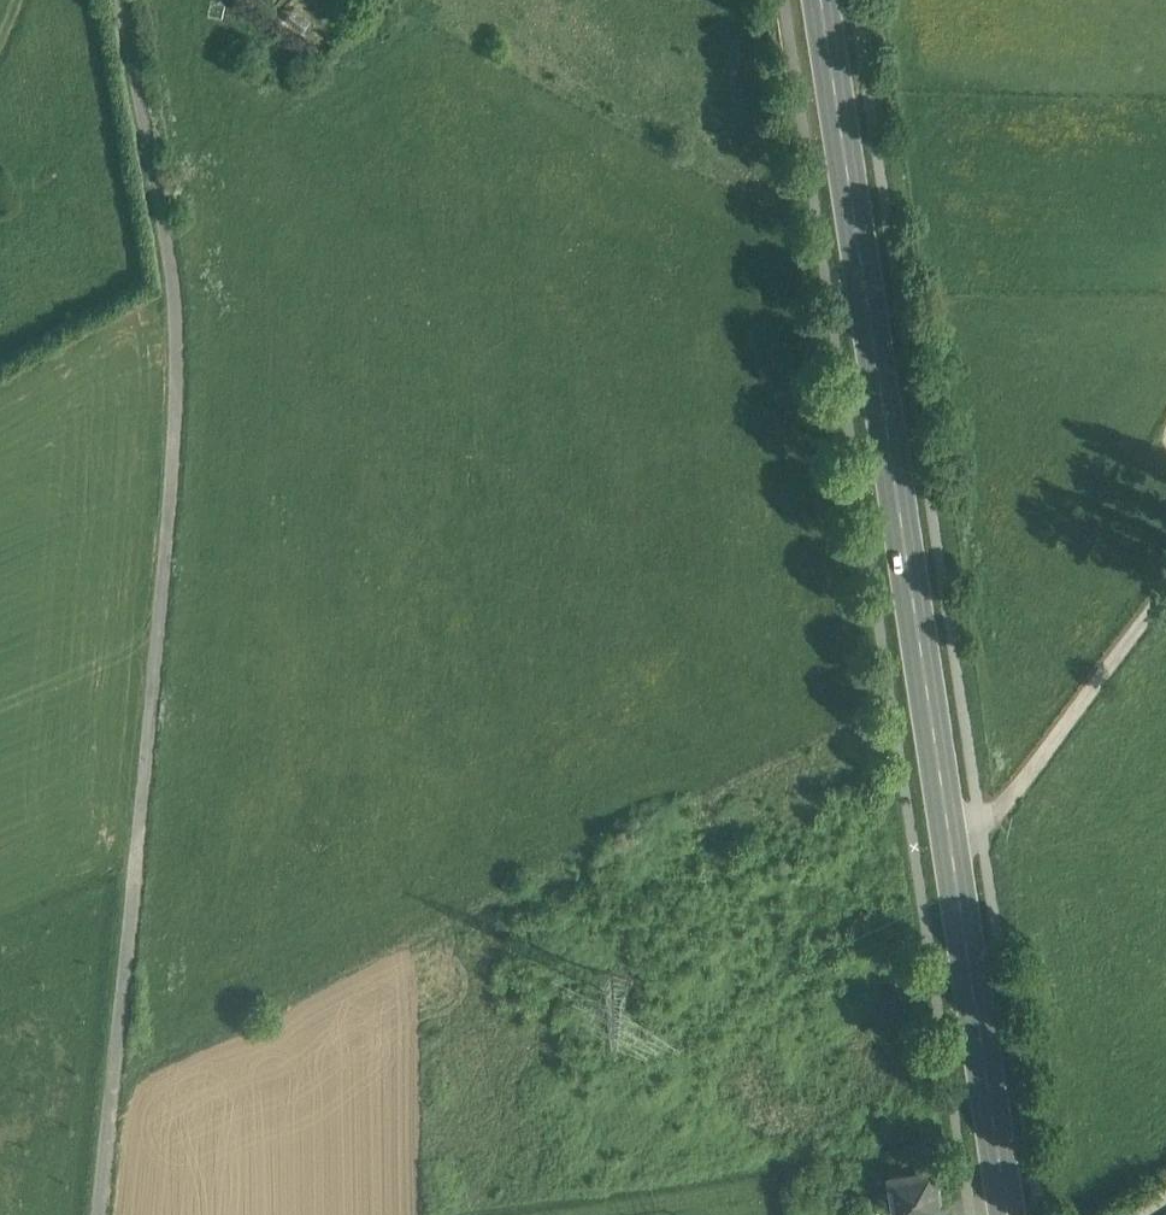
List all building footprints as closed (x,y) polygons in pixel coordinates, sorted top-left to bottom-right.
[(8,201),(0,185),(0,205),(8,201)] [(932,1163),(890,1170),(896,1210),(938,1203),(938,1201),(941,1198),(939,1187),(935,1184),(932,1163)]
